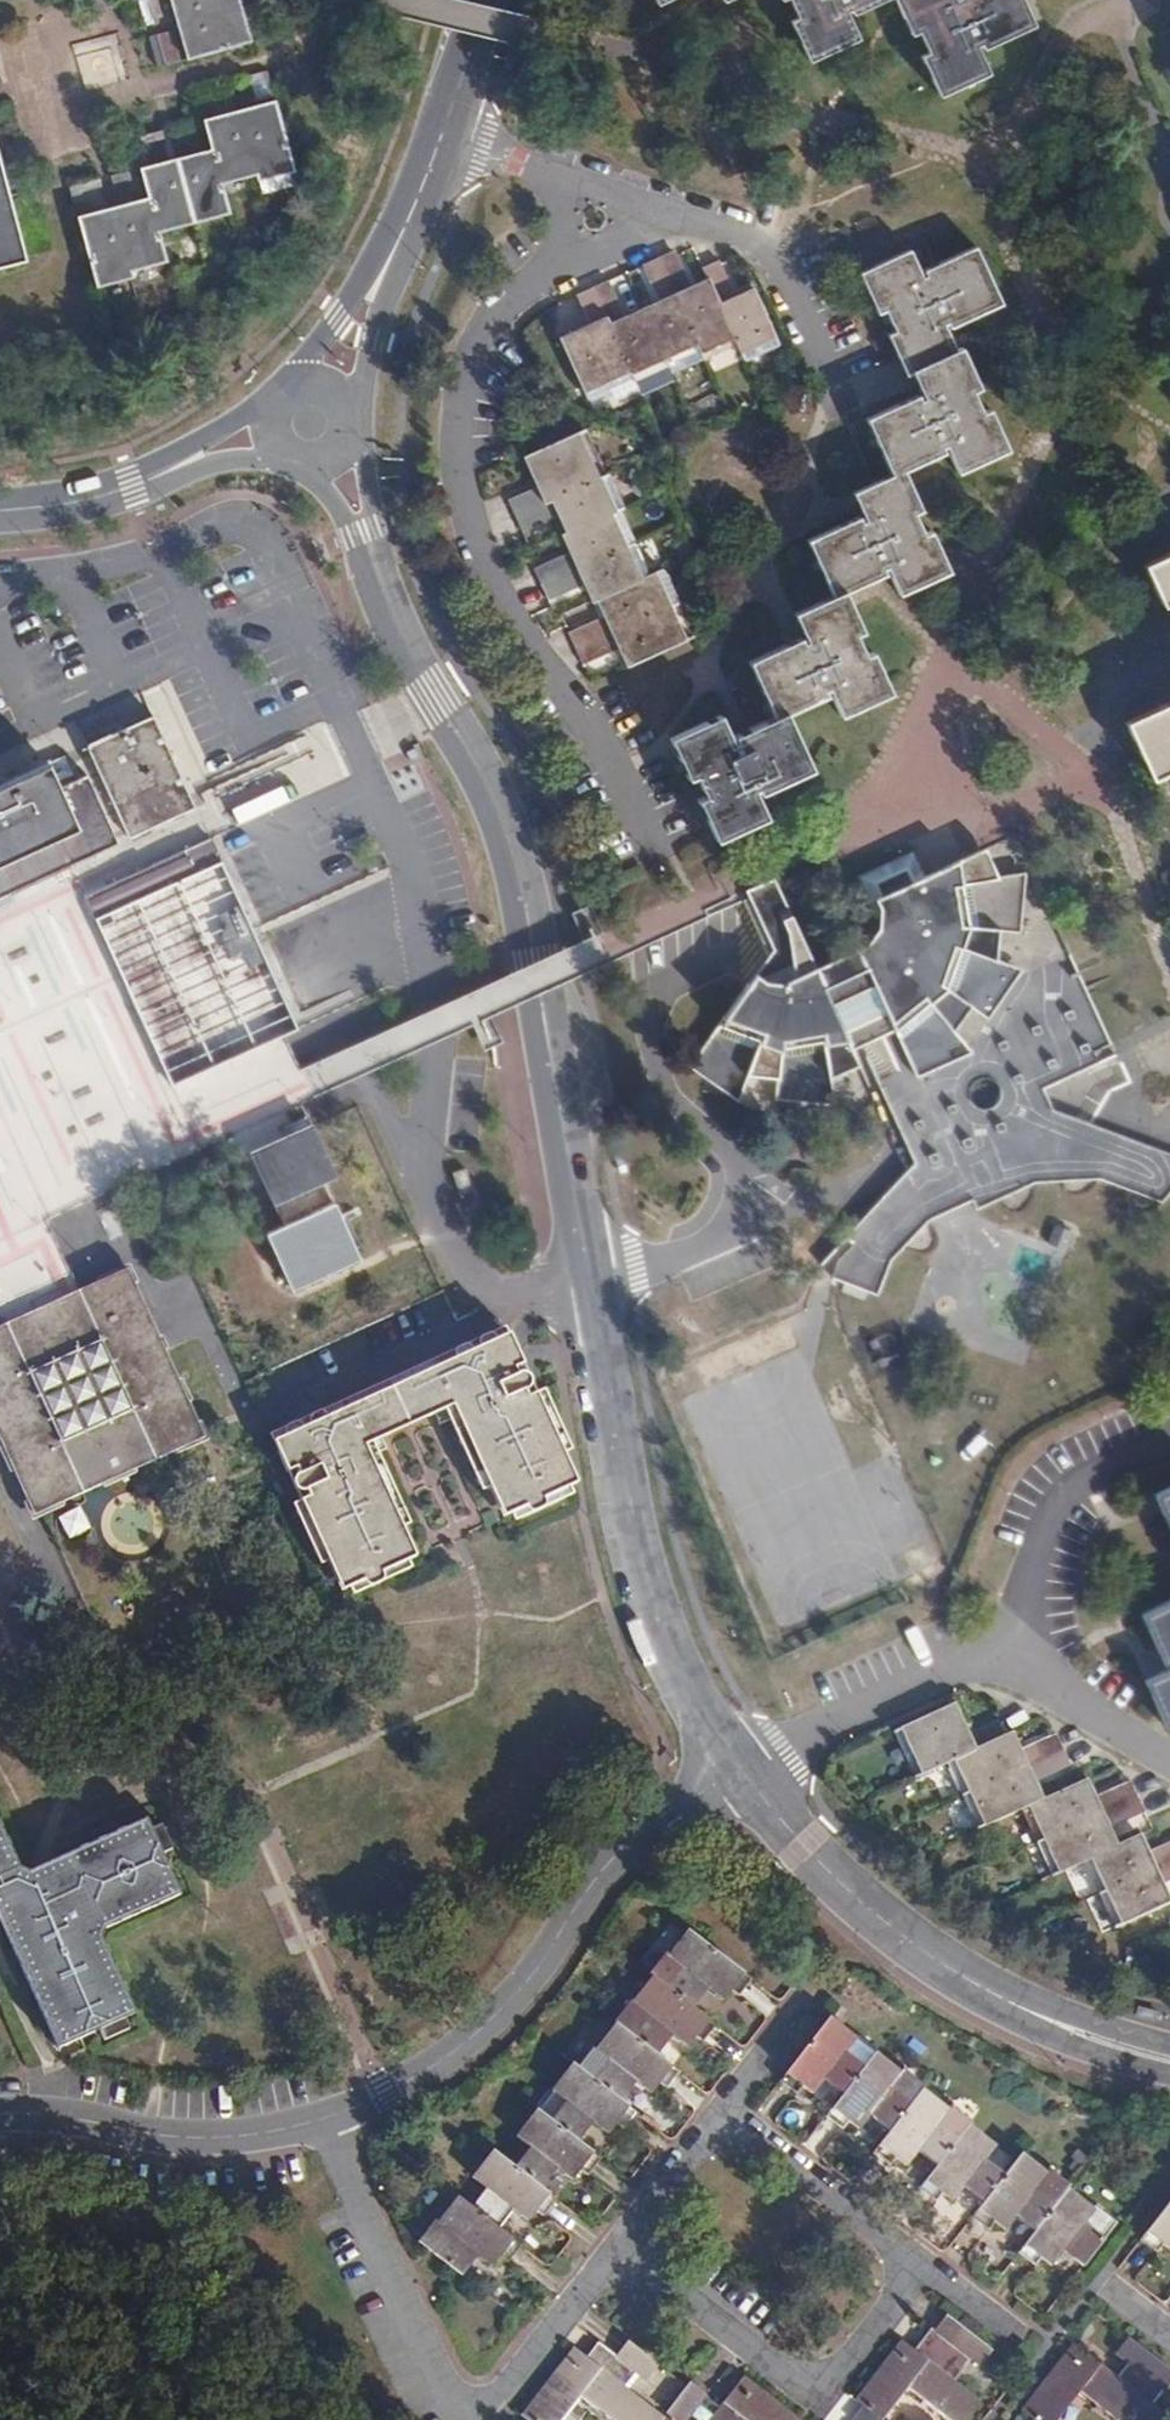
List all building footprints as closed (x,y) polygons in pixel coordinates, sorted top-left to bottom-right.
[(186,57),(240,42),(231,7),(229,0),(161,0),(169,27),(177,59),(186,57)] [(801,17),(793,20),(811,61),(864,37),(851,10),(856,8),(858,11),(882,0),(793,0),(801,17)] [(912,36),(920,32),(929,51),(921,55),(939,95),(992,71),(979,44),(984,42),(986,46),(1035,23),(1024,0),(895,0),(912,36)] [(210,148),(177,157),(195,221),(229,212),(221,183),(255,174),(256,180),(293,171),(274,99),(237,109),(202,118),(210,148)] [(158,231),(195,221),(177,157),(139,167),(147,197),(113,206),(78,215),(96,286),(133,276),(131,270),(166,260),(158,231)] [(22,256),(7,196),(3,181),(0,171),(0,262),(22,256)] [(256,180),(259,192),(296,183),(293,171),(256,180)] [(922,274),(911,249),(863,271),(882,312),(888,309),(897,329),(891,332),(909,372),(915,369),(960,349),(947,322),(952,320),(954,324),(1001,302),(976,245),(925,268),(927,271),(922,274)] [(701,354),(734,339),(708,280),(692,288),(676,253),(660,260),(697,345),(701,354)] [(665,359),(697,345),(660,260),(644,267),(660,303),(643,310),(665,359)] [(720,262),(703,269),(708,280),(734,339),(741,355),(776,340),(754,289),(736,297),(720,262)] [(674,380),(665,359),(643,310),(626,318),(611,283),(595,290),(641,394),(674,380)] [(641,394),(595,290),(579,297),(592,326),(562,340),(588,396),(611,385),(614,393),(628,400),(641,394)] [(950,444),(961,469),(1011,446),(993,406),(987,409),(978,389),(984,386),(966,346),(960,349),(915,369),(927,397),(923,399),(920,394),(870,416),(894,471),(896,474),(907,469),(947,451),(945,446),(950,444)] [(510,501),(517,517),(600,479),(580,435),(525,460),(538,488),(510,501)] [(890,565),(902,592),(953,569),(935,529),(928,533),(918,510),(925,507),(907,469),(896,474),(894,471),(856,488),(868,515),(864,517),(861,512),(810,535),(836,594),(837,596),(848,591),(888,574),(885,567),(890,565)] [(600,479),(517,517),(524,533),(560,517),(567,533),(613,513),(617,511),(603,478),(600,479)] [(613,513),(567,533),(563,535),(571,554),(536,570),(543,585),(628,547),(613,513)] [(628,547),(543,585),(551,603),(586,587),(593,602),(598,599),(643,579),(628,547)] [(1149,563),(1167,603),(1169,601),(1169,553),(1149,563)] [(643,579),(598,599),(606,617),(570,633),(577,649),(671,606),(656,573),(643,579)] [(832,687),(843,712),(893,690),(876,652),(869,656),(859,633),(866,630),(848,591),(837,596),(836,594),(797,611),(809,638),(805,640),(802,635),(750,659),(776,716),(790,710),(828,693),(826,689),(832,687)] [(671,606),(577,649),(585,665),(619,650),(627,667),(687,641),(671,606)] [(1129,722),(1154,777),(1169,770),(1169,704),(1129,722)] [(733,740),(721,713),(670,736),(688,776),(696,772),(706,794),(700,797),(717,835),(766,813),(754,787),(760,784),(763,790),(815,767),(790,710),(776,716),(739,733),(741,736),(733,740)] [(153,716),(87,746),(129,838),(195,808),(153,716)] [(77,827),(59,788),(47,764),(0,786),(0,862),(77,827)] [(71,864),(118,843),(87,775),(59,788),(77,827),(0,862),(0,897),(71,864)] [(96,918),(221,861),(211,838),(85,896),(96,918)] [(840,1259),(834,1277),(869,1288),(871,1282),(893,1257),(900,1240),(909,1229),(930,1218),(924,1206),(969,1186),(978,1205),(1003,1193),(998,1184),(1010,1178),(1063,1177),(1063,1166),(1074,1165),(1127,1188),(1129,1177),(1142,1179),(1162,1199),(1169,1190),(1169,1152),(1108,1129),(1039,1104),(1034,1090),(1099,1058),(1093,1049),(1103,1045),(1072,975),(1079,972),(1048,901),(1036,907),(1026,886),(1026,874),(998,877),(987,848),(925,875),(915,853),(863,877),(882,918),(888,918),(886,930),(870,949),(821,972),(777,877),(751,887),(751,895),(747,897),(771,953),(690,1060),(707,1074),(711,1069),(745,1083),(752,1067),(781,1071),(777,1096),(795,1096),(795,1093),(833,1087),(831,1070),(858,1057),(854,1047),(863,1042),(922,1168),(913,1174),(909,1167),(850,1230),(845,1236),(854,1244),(840,1259)] [(172,1085),(284,1034),(298,1029),(221,861),(96,918),(172,1085)] [(49,1217),(225,1137),(298,1103),(303,1101),(313,1097),(306,1083),(300,1068),(284,1034),(172,1085),(96,918),(85,896),(71,864),(0,897),(0,1240),(49,1217)] [(314,1153),(326,1148),(303,1101),(298,1103),(308,1124),(302,1127),(314,1153)] [(298,1103),(225,1137),(294,1288),(362,1257),(326,1178),(337,1173),(326,1148),(314,1153),(302,1127),(308,1124),(298,1103)] [(467,1167),(454,1173),(461,1188),(473,1182),(467,1167)] [(57,1300),(82,1289),(49,1217),(0,1240),(0,1313),(5,1323),(57,1300)] [(34,1518),(206,1439),(127,1268),(82,1289),(57,1300),(63,1311),(95,1297),(95,1294),(123,1281),(194,1434),(40,1505),(0,1417),(0,1444),(34,1518)] [(5,1323),(10,1333),(0,1337),(0,1417),(40,1505),(194,1434),(123,1281),(95,1294),(95,1297),(63,1311),(57,1300),(5,1323)] [(5,1323),(0,1326),(0,1337),(10,1333),(5,1323)] [(510,1333),(491,1342),(456,1358),(464,1377),(447,1385),(460,1416),(492,1486),(499,1482),(513,1512),(570,1485),(557,1457),(565,1453),(537,1393),(529,1399),(527,1392),(530,1391),(531,1389),(532,1386),(533,1383),(533,1380),(530,1377),(528,1375),(525,1375),(523,1374),(519,1374),(516,1367),(524,1363),(510,1333)] [(464,1377),(456,1358),(424,1373),(438,1403),(435,1405),(444,1423),(460,1416),(447,1385),(464,1377)] [(424,1373),(365,1401),(378,1431),(382,1429),(435,1405),(438,1403),(424,1373)] [(365,1401),(333,1415),(341,1434),(359,1425),(373,1456),(390,1448),(382,1429),(378,1431),(365,1401)] [(398,1529),(411,1560),(513,1512),(499,1482),(492,1486),(460,1416),(444,1423),(435,1405),(382,1429),(390,1448),(373,1456),(405,1526),(398,1529)] [(273,1442),(287,1473),(300,1467),(302,1474),(300,1476),(299,1478),(298,1480),(299,1484),(299,1486),(300,1487),(301,1488),(303,1490),(306,1491),(310,1490),(312,1496),(303,1500),(322,1540),(331,1560),(340,1556),(354,1586),(411,1560),(398,1529),(405,1526),(373,1456),(359,1425),(341,1434),(333,1415),(273,1442)] [(1154,1493),(1158,1501),(1163,1511),(1169,1527),(1169,1486),(1154,1493)] [(1142,1614),(1158,1649),(1164,1663),(1168,1661),(1169,1664),(1169,1601),(1142,1614)] [(1145,1678),(1158,1707),(1169,1729),(1169,1667),(1145,1678)] [(957,1705),(902,1729),(922,1774),(955,1760),(1006,1737),(999,1720),(969,1733),(957,1705)] [(1006,1737),(955,1760),(970,1792),(1065,1750),(1057,1734),(1022,1749),(1015,1733),(1006,1737)] [(1065,1750),(970,1792),(985,1825),(1029,1806),(1043,1799),(1036,1782),(1072,1766),(1065,1750)] [(1043,1799),(1029,1806),(1044,1840),(1140,1798),(1133,1781),(1096,1797),(1088,1779),(1043,1799)] [(1140,1798),(1044,1840),(1059,1873),(1091,1859),(1119,1847),(1111,1830),(1147,1813),(1140,1798)] [(61,1856),(52,1880),(27,1871),(16,1867),(0,1830),(0,1916),(56,2041),(59,2047),(99,2027),(103,2039),(128,2027),(116,1997),(126,1991),(102,1936),(104,1926),(179,1892),(178,1890),(162,1851),(172,1846),(161,1822),(130,1836),(126,1825),(61,1856)] [(1091,1859),(1106,1891),(1169,1863),(1169,1843),(1149,1852),(1142,1836),(1119,1847),(1091,1859)] [(52,1880),(61,1856),(41,1864),(27,1871),(52,1880)] [(1106,1891),(1121,1925),(1169,1903),(1169,1899),(1163,1884),(1169,1881),(1169,1863),(1106,1891)] [(652,1977),(693,2008),(708,1988),(724,1999),(731,1989),(739,1995),(751,1979),(687,1930),(668,1956),(665,1954),(649,1975),(652,1977)] [(693,2008),(652,1977),(633,2002),(630,2000),(613,2022),(616,2024),(660,2058),(676,2037),(688,2046),(696,2035),(704,2041),(716,2026),(693,2008)] [(864,2068),(845,2054),(842,2051),(854,2036),(829,2018),(780,2082),(794,2093),(800,2086),(810,2093),(822,2078),(843,2095),(864,2068)] [(670,2089),(682,2074),(660,2058),(616,2024),(597,2048),(593,2045),(576,2067),(621,2101),(636,2081),(652,2092),(660,2081),(670,2089)] [(876,2053),(878,2050),(859,2036),(845,2054),(864,2068),(876,2053)] [(900,2072),(876,2053),(864,2068),(843,2095),(826,2117),(841,2129),(849,2119),(859,2126),(868,2114),(890,2131),(923,2089),(925,2086),(902,2068),(900,2072)] [(636,2112),(621,2101),(576,2067),(572,2064),(552,2090),(549,2088),(534,2108),(536,2110),(578,2141),(593,2121),(608,2133),(616,2122),(624,2128),(636,2112)] [(890,2131),(874,2152),(891,2165),(898,2156),(908,2163),(918,2150),(937,2165),(969,2124),(971,2121),(951,2106),(949,2109),(923,2089),(890,2131)] [(600,2159),(578,2141),(536,2110),(516,2137),(531,2148),(515,2168),(542,2188),(557,2168),(572,2180),(581,2168),(589,2174),(600,2159)] [(969,2124),(937,2165),(920,2187),(936,2199),(943,2190),(953,2198),(963,2185),(984,2202),(1006,2174),(984,2158),(995,2144),(969,2124)] [(515,2168),(492,2151),(473,2177),(488,2189),(472,2209),(498,2228),(514,2208),(528,2219),(535,2209),(544,2215),(556,2200),(542,2188),(515,2168)] [(1020,2156),(1006,2174),(984,2202),(972,2218),(986,2229),(992,2222),(1003,2231),(1016,2215),(1037,2231),(1067,2192),(1070,2189),(1049,2173),(1047,2176),(1020,2156)] [(1067,2192),(1037,2231),(1019,2254),(1034,2266),(1039,2259),(1050,2267),(1063,2250),(1084,2266),(1117,2223),(1095,2206),(1091,2210),(1067,2192)] [(498,2228),(472,2209),(458,2198),(439,2223),(437,2221),(420,2243),(462,2275),(478,2255),(493,2266),(500,2256),(508,2262),(520,2245),(498,2228)] [(1143,2236),(1140,2241),(1155,2253),(1160,2245),(1169,2253),(1169,2202),(1143,2236)] [(992,2350),(947,2316),(935,2332),(918,2354),(913,2350),(901,2341),(855,2400),(863,2406),(881,2419),(882,2419),(908,2387),(950,2419),(962,2419),(978,2400),(955,2381),(971,2361),(979,2367),(992,2350)] [(918,2354),(935,2332),(930,2328),(913,2350),(918,2354)] [(1080,2390),(1119,2419),(1159,2419),(1165,2413),(1151,2402),(1161,2389),(1165,2392),(1169,2385),(1169,2370),(1130,2339),(1116,2356),(1130,2367),(1120,2379),(1100,2364),(1080,2390)] [(659,2365),(629,2342),(616,2358),(635,2373),(646,2381),(659,2365)] [(591,2362),(602,2348),(597,2344),(586,2358),(591,2362)] [(1047,2379),(1073,2399),(1080,2390),(1100,2364),(1074,2344),(1047,2379)] [(635,2373),(616,2358),(602,2348),(591,2362),(600,2369),(624,2387),(635,2373)] [(523,2415),(530,2419),(561,2419),(579,2396),(600,2369),(591,2362),(586,2358),(574,2349),(523,2415)] [(664,2418),(624,2387),(600,2369),(579,2396),(611,2419),(663,2419),(664,2418)] [(743,2376),(720,2407),(690,2384),(688,2387),(668,2412),(669,2419),(799,2419),(743,2376)] [(1024,2412),(1034,2419),(1057,2419),(1073,2399),(1047,2379),(1022,2410),(1024,2412)] [(863,2406),(852,2419),(853,2419),(881,2419),(863,2406)] [(1024,2412),(1022,2410),(1014,2419),(1017,2419),(1021,2416),(1024,2412)]
